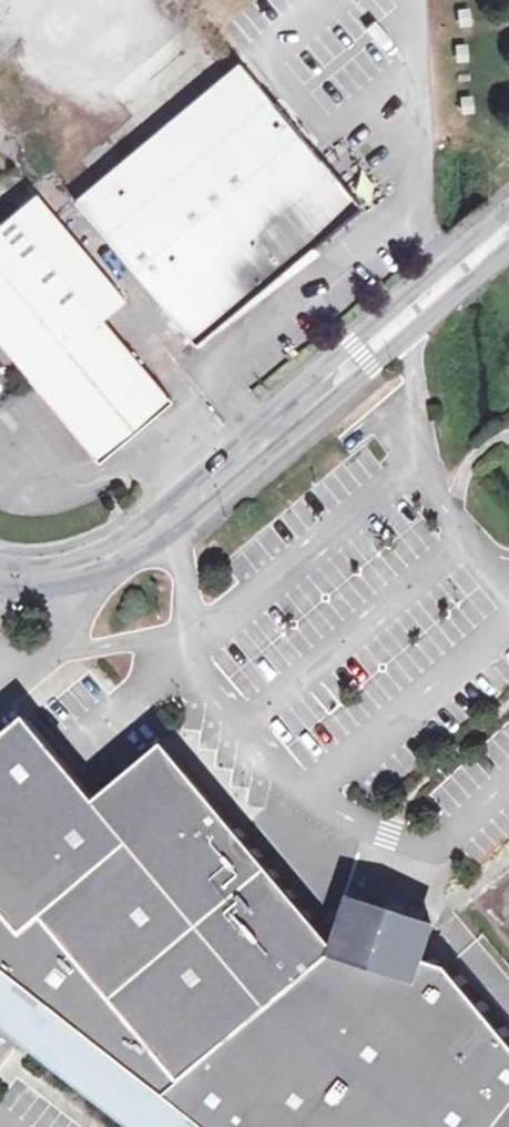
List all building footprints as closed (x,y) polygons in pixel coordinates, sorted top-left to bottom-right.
[(358,206),(240,64),(76,202),(194,344),(298,256),(358,206)] [(100,461),(168,402),(100,320),(123,300),(35,194),(0,223),(0,342),(100,461)] [(450,967),(424,959),(434,929),(407,920),(408,916),(406,910),(403,906),(399,904),(394,903),(388,904),(384,907),(381,912),(354,903),(339,950),(303,907),(298,901),(166,743),(98,801),(28,717),(0,741),(0,1012),(9,1019),(4,1024),(135,1126),(508,1126),(508,1038),(450,967)] [(4,1024),(9,1019),(0,1012),(0,1021),(4,1024)]
